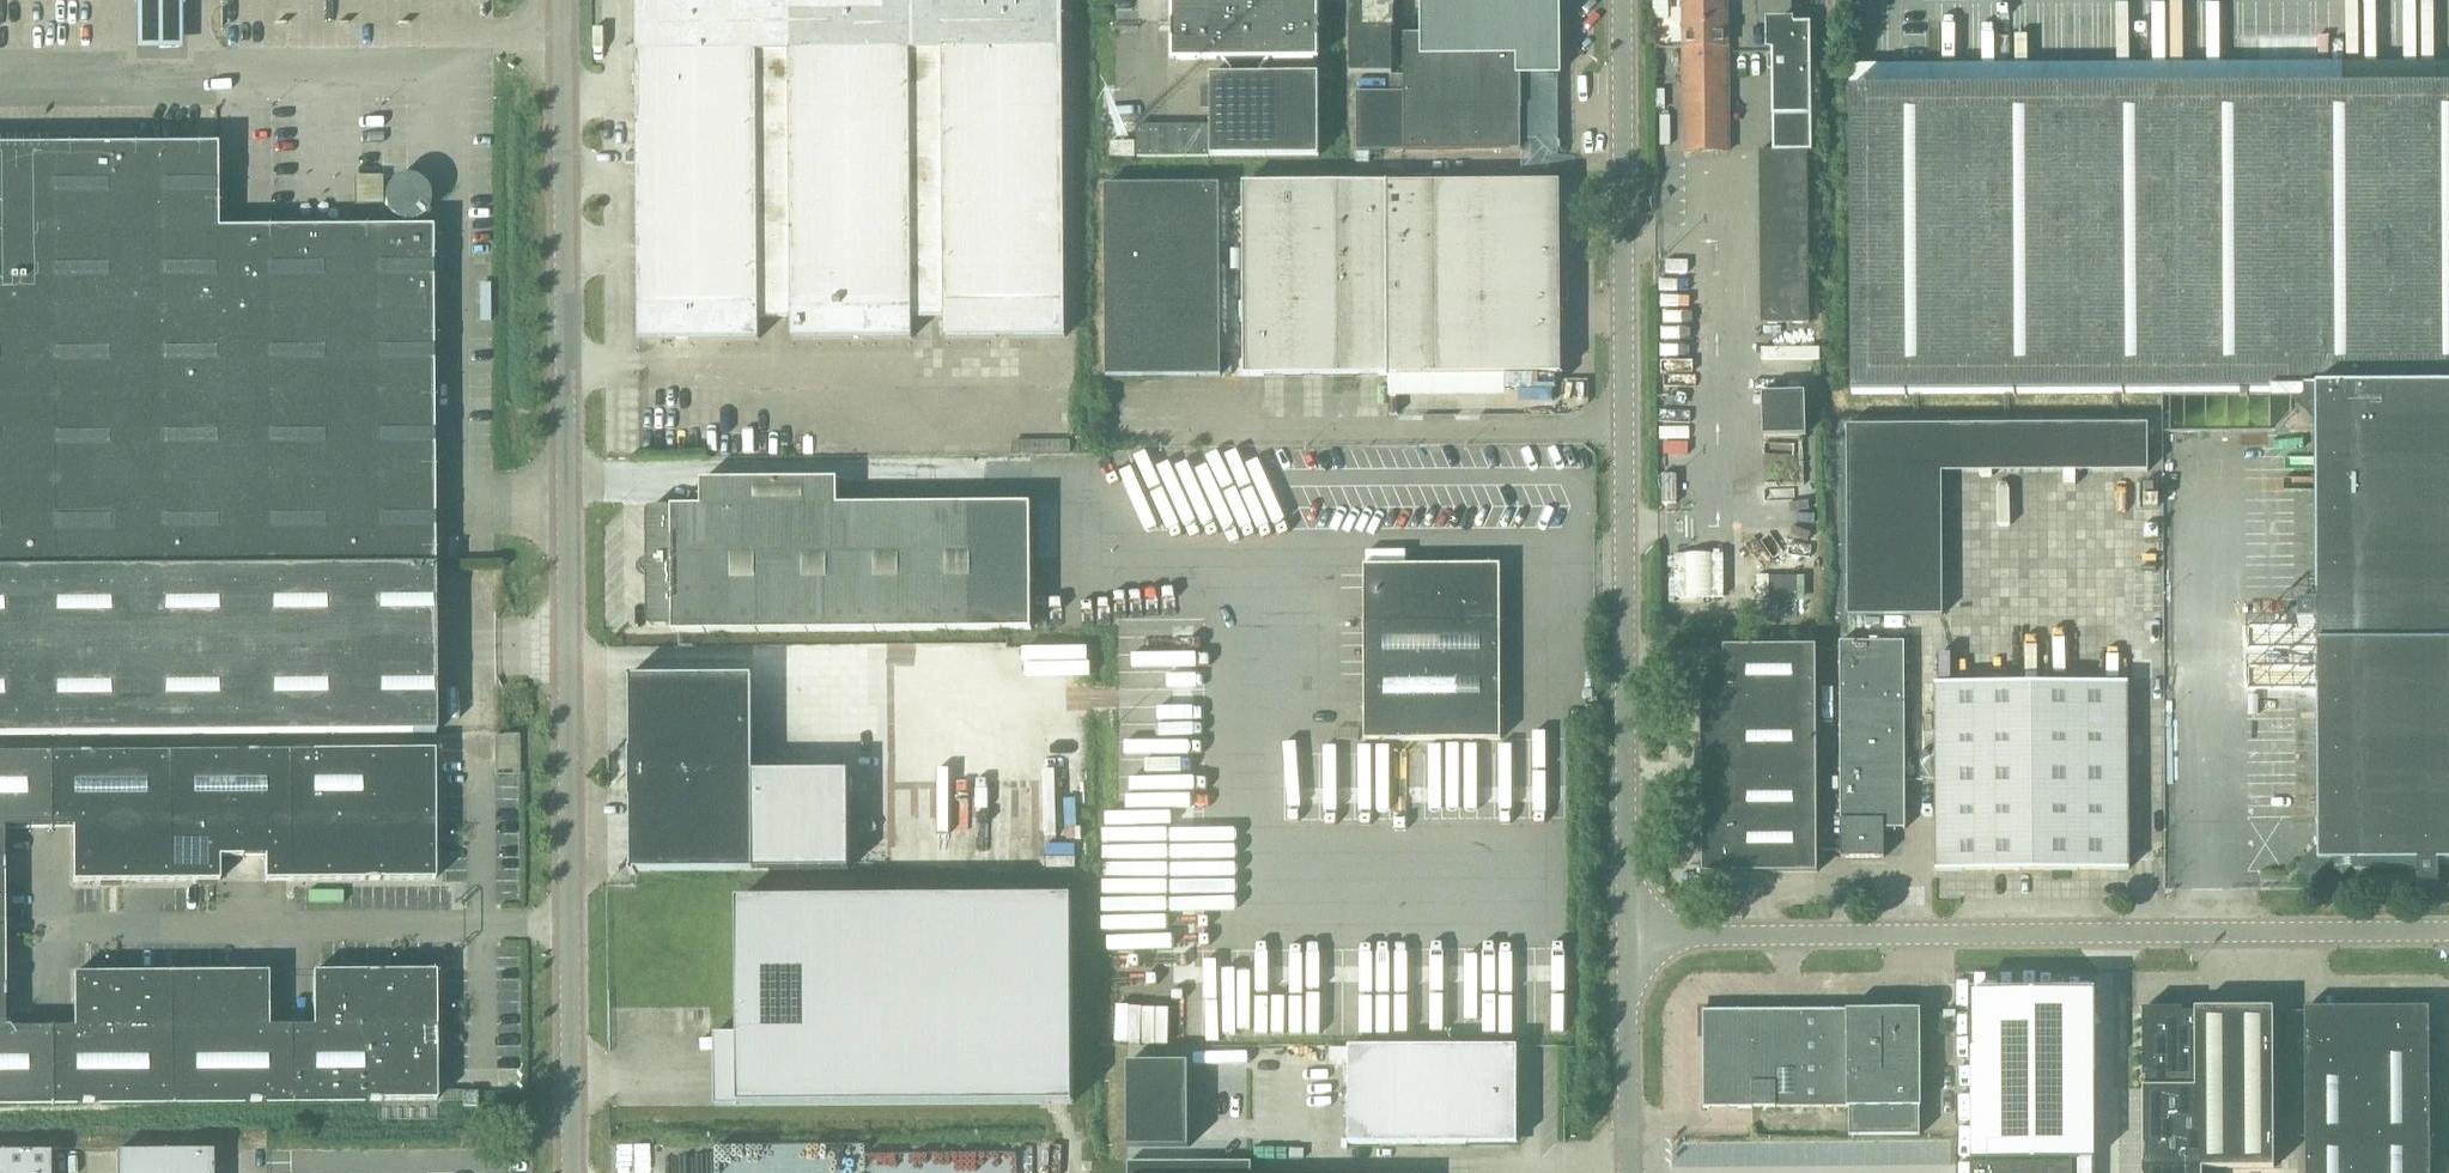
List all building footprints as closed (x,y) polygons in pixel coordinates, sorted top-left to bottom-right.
[(180,0),(135,0),(136,54),(180,53),(180,0)] [(639,339),(759,338),(759,317),(792,317),(792,338),(913,337),(913,317),(945,316),(946,337),(1066,336),(1064,0),(637,0),(639,339)] [(1262,68),(1272,60),(1315,59),(1320,54),(1319,5),(1314,0),(1246,0),(1180,0),(1172,6),(1172,55),(1178,61),(1223,61),(1230,68),(1240,60),(1253,60),(1262,68)] [(1396,0),(1350,0),(1350,73),(1393,73),(1393,26),(1394,26),(1394,7),(1396,7),(1396,0)] [(1559,0),(1424,0),(1424,34),(1405,34),(1406,95),(1358,95),(1359,150),(1406,150),(1522,150),(1522,74),(1560,73),(1559,0)] [(1729,151),(1727,4),(1684,4),(1686,151),(1729,151)] [(1762,324),(1810,323),(1807,152),(1812,152),(1810,25),(1771,26),(1773,151),(1760,151),(1762,324)] [(1211,127),(1139,128),(1139,160),(1211,158),(1211,156),(1319,156),(1319,74),(1210,74),(1211,127)] [(1851,93),(1852,394),(2163,392),(2305,391),(2305,400),(2297,408),(2318,429),(2319,607),(2286,607),(2286,625),(2247,626),(2247,649),(2317,649),(2318,666),(2247,666),(2247,690),(2319,689),(2320,832),(2310,841),(2320,851),(2300,871),(2314,885),(2334,864),(2344,874),(2351,867),(2448,866),(2448,87),(1851,93)] [(1112,146),(1113,158),(1113,160),(1137,160),(1136,145),(1112,146)] [(435,733),(433,228),(216,229),(216,146),(0,147),(0,735),(434,733),(435,733)] [(435,199),(435,198),(433,188),(431,183),(427,179),(419,172),(414,171),(408,170),(403,170),(397,171),(391,174),(387,177),(383,182),(380,186),(378,196),(378,201),(379,207),(381,212),(384,217),(388,221),(394,224),(400,226),(406,227),(411,227),(417,225),(422,222),(426,219),(432,211),(434,205),(435,199)] [(1562,374),(1561,183),(1387,184),(1387,375),(1562,374)] [(1387,375),(1387,184),(1245,185),(1246,376),(1387,375)] [(1106,376),(1164,376),(1222,376),(1220,185),(1105,185),(1106,376)] [(1805,436),(1805,393),(1761,393),(1762,437),(1805,436)] [(1033,629),(1033,626),(1031,504),(839,506),(838,481),(700,481),(701,508),(650,508),(647,512),(647,623),(651,628),(673,628),(673,633),(1013,629),(1033,629)] [(1723,555),(1675,555),(1675,598),(1723,598),(1723,555)] [(1366,740),(1502,739),(1501,565),(1366,566),(1366,740)] [(1886,826),(1907,826),(1906,640),(1841,641),(1843,856),(1887,856),(1886,826)] [(1702,760),(1817,759),(1816,646),(1724,646),(1724,667),(1702,667),(1702,760)] [(635,674),(629,674),(629,680),(631,680),(631,749),(630,749),(630,799),(631,799),(631,868),(630,868),(630,874),(636,874),(636,871),(754,871),(850,870),(849,775),(753,775),(753,676),(635,677),(635,674)] [(1937,683),(1938,860),(1938,869),(2130,868),(2129,682),(1937,683)] [(495,774),(519,774),(519,735),(494,735),(495,774)] [(269,1026),(268,1026),(268,972),(73,974),(73,1028),(4,1028),(3,828),(72,828),(73,881),(219,880),(219,856),(264,856),(265,880),(435,879),(434,750),(0,753),(0,1103),(436,1100),(435,971),(313,972),(313,1026),(269,1026)] [(1818,872),(1818,857),(1817,759),(1702,760),(1703,873),(1818,872)] [(736,897),(736,1107),(1071,1107),(1071,897),(736,897)] [(1201,942),(1200,912),(1179,912),(1180,943),(1201,942)] [(1172,1040),(1199,1040),(1201,952),(1190,952),(1190,977),(1172,976),(1172,1007),(1138,1006),(1138,1011),(1151,1011),(1151,1021),(1173,1022),(1172,1040)] [(1970,1043),(1970,1051),(1972,1051),(1972,1172),(2072,1172),(2072,1161),(2094,1161),(2094,1077),(2096,1077),(2096,1069),(2094,1069),(2094,1043),(2094,994),(2094,992),(2091,992),(1974,992),(1971,992),(1971,995),(1972,1043),(1970,1043)] [(2430,1008),(2306,1008),(2306,1172),(2430,1172),(2430,1008)] [(2181,1009),(2143,1009),(2143,1078),(2146,1078),(2146,1087),(2143,1087),(2144,1172),(2202,1172),(2202,1168),(2274,1168),(2273,1009),(2181,1009)] [(1849,1106),(1849,1135),(1920,1135),(1920,1106),(1921,1106),(1920,1010),(1704,1011),(1705,1107),(1849,1106)] [(1944,1022),(1955,1022),(1955,1010),(1944,1011),(1944,1022)] [(1350,1142),(1518,1142),(1518,1046),(1350,1045),(1350,1142)] [(1178,1061),(1117,1061),(1117,1145),(1178,1145),(1178,1061)] [(463,1091),(463,1103),(463,1106),(477,1105),(477,1091),(463,1091)] [(1021,1151),(870,1152),(870,1143),(655,1145),(655,1172),(1022,1172),(1021,1151)] [(117,1172),(213,1172),(213,1151),(117,1151),(117,1172)] [(0,1152),(0,1172),(50,1172),(50,1152),(0,1152)] [(1252,1160),(1128,1160),(1128,1172),(1252,1172),(1252,1160)]
